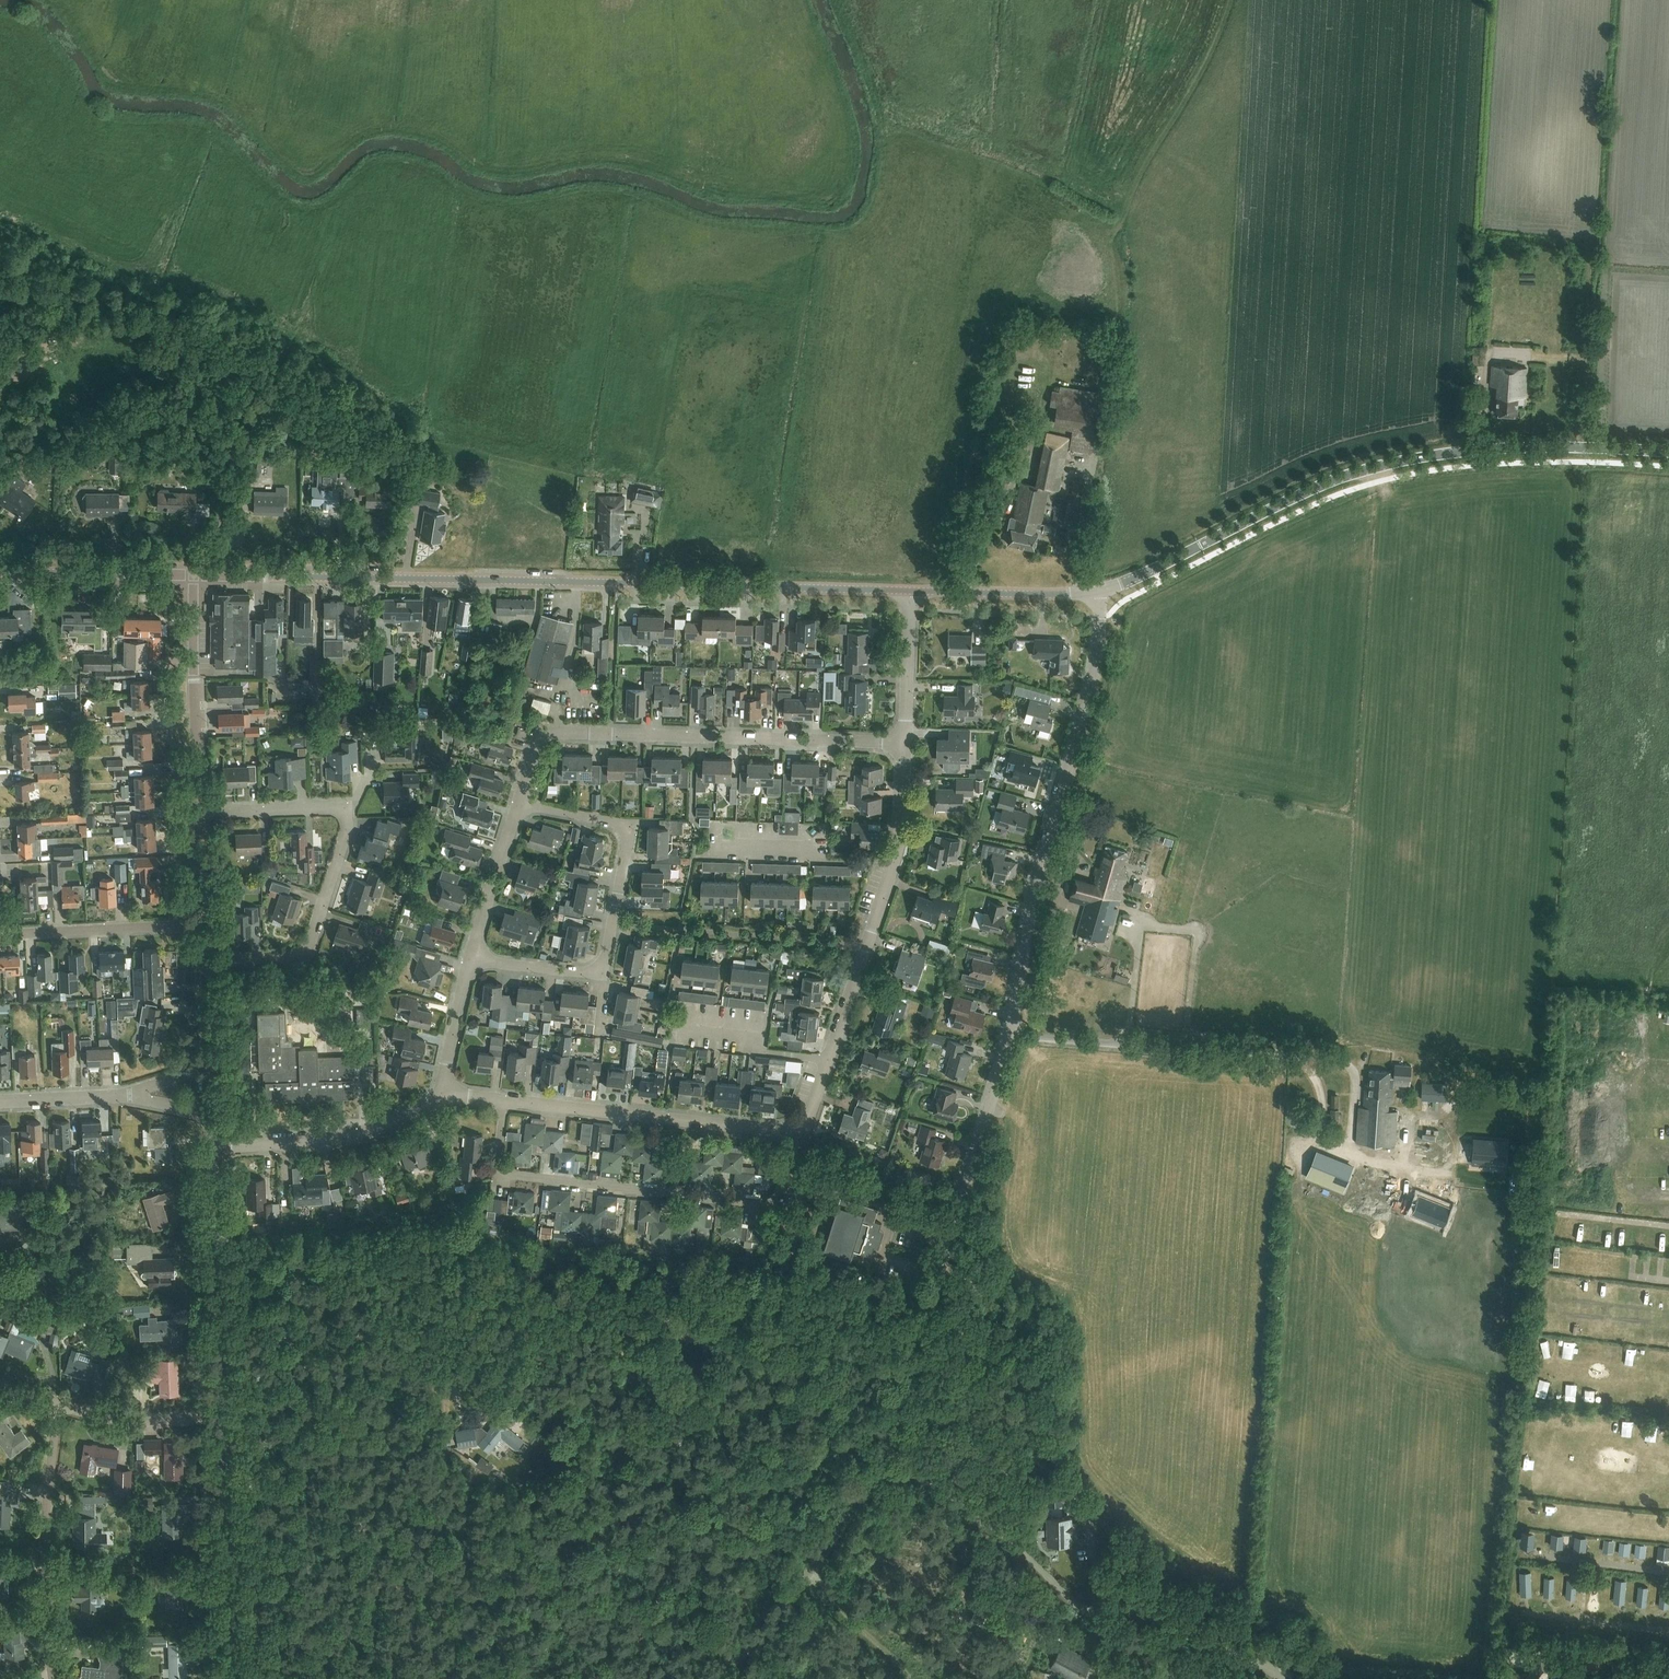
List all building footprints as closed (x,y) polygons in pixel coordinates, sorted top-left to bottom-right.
[(1486,347),(1472,346),(1471,364),(1485,365),(1486,347)] [(1525,397),(1527,368),(1492,365),(1490,385),(1497,386),(1495,413),(1516,415),(1518,397),(1525,397)] [(1016,367),(1015,373),(1026,375),(1027,369),(1016,367)] [(1102,395),(1059,389),(1059,391),(1052,390),(1050,404),(1057,405),(1054,422),(1073,425),(1069,448),(1092,452),(1099,410),(1099,411),(1102,395)] [(73,405),(81,402),(77,392),(69,395),(70,398),(70,399),(72,404),(72,403),(73,405)] [(11,440),(12,432),(4,431),(3,439),(11,440)] [(1008,529),(1011,529),(1009,544),(1035,549),(1038,535),(1035,534),(1036,528),(1044,530),(1043,533),(1055,535),(1056,527),(1040,524),(1046,497),(1052,498),(1058,491),(1068,438),(1046,434),(1036,486),(1020,483),(1014,517),(1011,517),(1010,517),(1008,529)] [(340,465),(340,476),(334,476),(334,472),(319,471),(319,487),(309,487),(309,496),(312,496),(312,503),(321,504),(321,506),(331,507),(331,504),(338,504),(338,497),(354,497),(354,477),(356,443),(348,442),(347,453),(339,453),(338,465),(340,465)] [(267,465),(270,452),(255,449),(250,474),(259,476),(261,463),(267,465)] [(109,457),(109,472),(120,473),(120,457),(109,457)] [(416,460),(416,461),(415,470),(425,471),(426,461),(417,460),(416,460)] [(206,476),(219,477),(220,462),(207,461),(206,476)] [(990,483),(1005,489),(1009,477),(994,472),(990,483)] [(35,500),(21,490),(25,483),(14,476),(0,496),(0,502),(18,514),(17,515),(19,516),(21,513),(24,515),(35,500)] [(1082,494),(1085,480),(1067,477),(1065,491),(1082,494)] [(395,496),(395,478),(384,478),(384,484),(377,484),(377,488),(366,488),(367,484),(360,484),(359,498),(366,498),(366,505),(390,506),(390,496),(395,496)] [(286,505),(286,488),(277,487),(277,492),(255,491),(254,513),(283,513),(283,505),(286,505)] [(663,492),(634,487),(630,502),(660,508),(663,492)] [(437,511),(441,492),(415,488),(413,501),(429,504),(428,510),(424,509),(420,539),(440,542),(441,532),(445,533),(446,522),(443,522),(445,512),(437,511)] [(160,489),(158,491),(157,506),(166,506),(166,510),(167,510),(196,511),(196,493),(170,492),(168,489),(160,489)] [(110,495),(110,493),(85,493),(83,496),(82,498),(82,502),(82,505),(84,507),(86,507),(86,514),(111,514),(111,510),(117,510),(117,495),(110,495)] [(600,531),(600,532),(603,532),(603,539),(600,539),(600,540),(600,551),(623,552),(623,540),(619,540),(619,532),(620,532),(620,523),(624,523),(624,497),(599,496),(599,531),(600,531)] [(1054,519),(1077,524),(1081,503),(1058,497),(1054,519)] [(60,589),(45,592),(48,606),(63,604),(60,589)] [(250,618),(249,593),(214,593),(214,614),(211,614),(211,655),(224,655),(224,666),(251,666),(250,618)] [(446,625),(450,597),(431,595),(427,623),(446,625)] [(305,596),(304,598),(297,598),(297,619),(294,619),(294,633),(313,634),(314,619),(310,619),(310,598),(309,598),(308,596),(305,596)] [(473,600),(473,597),(469,597),(468,599),(460,598),(454,633),(469,635),(475,600),(473,600)] [(534,612),(534,599),(497,597),(497,613),(517,614),(517,611),(534,612)] [(250,618),(251,666),(255,666),(255,672),(276,672),(276,635),(277,635),(277,618),(282,618),(282,598),(270,598),(270,608),(265,608),(265,618),(250,618)] [(424,598),(386,598),(386,621),(403,621),(404,630),(424,631),(424,616),(424,598)] [(345,631),(345,602),(345,599),(324,599),(323,654),(323,662),(343,662),(343,654),(342,654),(342,637),(337,637),(337,631),(345,631)] [(345,602),(345,631),(350,631),(350,632),(351,632),(351,634),(351,635),(352,636),(352,637),(353,638),(354,639),(355,639),(356,640),(357,640),(358,640),(359,639),(360,638),(361,638),(361,637),(362,636),(362,635),(362,634),(362,632),(362,602),(345,602)] [(25,633),(26,637),(31,637),(31,632),(30,608),(14,609),(14,617),(0,617),(0,635),(18,634),(18,633),(25,633)] [(102,649),(103,625),(95,624),(96,610),(62,609),(62,627),(68,627),(68,636),(76,636),(76,648),(102,649)] [(542,613),(536,635),(535,634),(525,673),(539,677),(538,681),(547,684),(548,680),(558,682),(574,625),(547,617),(548,615),(542,613)] [(652,615),(639,615),(639,627),(625,626),(624,643),(632,643),(644,643),(644,636),(652,636),(652,615)] [(652,636),(659,636),(659,644),(669,644),(668,647),(674,647),(674,644),(675,644),(675,627),(665,627),(665,615),(652,615),(652,636)] [(114,662),(114,670),(135,669),(147,669),(148,657),(159,657),(160,634),(161,618),(125,617),(125,663),(114,662)] [(720,617),(703,617),(703,623),(686,623),(685,638),(706,639),(706,634),(719,634),(720,617)] [(719,634),(733,634),(733,643),(753,644),(754,624),(737,624),(737,618),(720,617),(719,634)] [(779,619),(766,619),(766,624),(757,624),(756,640),(766,640),(774,640),(773,648),(785,648),(786,632),(779,631),(779,619)] [(499,640),(502,624),(482,620),(479,636),(499,640)] [(791,631),(791,634),(791,648),(808,648),(808,638),(815,638),(816,620),(799,620),(798,631),(791,631)] [(585,623),(584,646),(598,647),(597,655),(609,656),(610,637),(603,637),(603,624),(585,623)] [(867,661),(868,632),(849,632),(848,654),(846,654),(845,670),(859,670),(859,661),(867,661)] [(985,665),(986,646),(972,646),(972,636),(948,636),(948,652),(971,653),(971,664),(985,665)] [(1068,672),(1069,646),(1066,646),(1063,643),(1063,640),(1035,638),(1034,656),(1051,656),(1051,671),(1068,672)] [(476,645),(469,644),(465,643),(462,659),(473,661),(476,645)] [(432,673),(434,650),(422,649),(420,672),(432,673)] [(376,680),(393,681),(395,652),(377,651),(376,680)] [(771,666),(787,666),(787,653),(771,652),(771,666)] [(110,669),(111,653),(84,653),(83,668),(110,669)] [(807,658),(807,667),(822,668),(823,658),(807,658)] [(313,680),(322,681),(321,663),(312,662),(313,680)] [(654,670),(653,683),(661,683),(662,665),(654,665),(654,670)] [(106,671),(107,678),(135,676),(135,669),(114,670),(106,671)] [(653,683),(654,670),(646,670),(645,681),(645,690),(629,689),(628,713),(644,713),(645,696),(653,697),(653,683)] [(454,683),(466,684),(466,673),(455,672),(454,683)] [(836,673),(825,673),(825,686),(835,686),(836,673)] [(848,687),(848,704),(847,711),(865,712),(865,710),(870,711),(870,698),(865,697),(866,689),(867,689),(867,681),(851,680),(852,674),(840,674),(839,687),(848,687)] [(131,693),(149,693),(148,680),(131,681),(130,678),(123,679),(123,687),(131,686),(131,693)] [(323,683),(312,682),(303,681),(302,697),(322,698),(322,695),(323,683)] [(48,692),(58,692),(58,698),(76,697),(75,683),(58,683),(48,684),(48,692)] [(956,692),(957,685),(945,683),(944,691),(956,692)] [(959,684),(959,696),(945,696),(945,714),(954,714),(954,720),(955,720),(956,721),(957,721),(958,722),(960,722),(961,722),(962,722),(963,721),(965,720),(965,714),(974,714),(975,697),(973,697),(973,685),(959,684)] [(218,686),(219,701),(243,700),(242,685),(218,686)] [(1018,685),(1016,693),(1030,696),(1032,689),(1018,685)] [(655,686),(655,706),(663,706),(663,714),(680,715),(680,693),(670,693),(670,686),(655,686)] [(693,686),(692,699),(692,706),(700,706),(700,715),(714,716),(715,694),(707,694),(707,686),(693,686)] [(750,716),(751,697),(746,697),(746,689),(734,689),(734,705),(740,705),(740,716),(750,716)] [(799,718),(799,699),(792,698),(792,690),(779,689),(778,707),(785,707),(784,717),(799,718)] [(751,697),(750,716),(761,716),(761,706),(767,706),(768,690),(756,690),(755,697),(751,697)] [(267,699),(276,699),(276,691),(267,691),(267,699)] [(799,718),(813,718),(813,710),(820,710),(821,693),(808,692),(808,699),(799,699),(799,718)] [(9,707),(24,707),(24,713),(35,712),(35,696),(26,697),(25,693),(9,694),(9,707)] [(149,693),(131,693),(131,701),(124,701),(124,709),(132,709),(132,706),(149,705),(149,693)] [(522,716),(527,698),(518,695),(513,714),(522,716)] [(244,706),(258,706),(258,696),(243,697),(244,706)] [(548,713),(551,702),(533,697),(530,708),(548,713)] [(1025,720),(1032,722),(1031,727),(1041,729),(1039,736),(1048,739),(1053,721),(1048,719),(1052,704),(1031,698),(1025,720)] [(489,720),(507,724),(511,724),(512,715),(509,715),(510,710),(491,707),(489,720)] [(219,729),(243,728),(242,712),(218,713),(219,729)] [(364,720),(364,732),(381,731),(381,719),(364,720)] [(126,728),(126,720),(112,720),(112,722),(108,722),(108,726),(112,726),(113,728),(126,728)] [(167,732),(167,722),(156,723),(156,732),(167,732)] [(32,732),(45,732),(45,723),(32,724),(32,732)] [(245,726),(246,735),(246,736),(260,735),(260,726),(245,726)] [(134,743),(151,742),(150,730),(133,730),(133,728),(125,728),(125,736),(133,736),(134,743)] [(417,738),(417,728),(384,729),(384,735),(405,734),(406,754),(385,755),(385,761),(417,760),(417,750),(420,750),(420,738),(417,738)] [(939,760),(944,760),(943,768),(947,772),(957,772),(961,768),(961,761),(968,761),(969,731),(956,731),(956,739),(939,739),(939,760)] [(29,732),(13,733),(14,749),(51,747),(51,744),(36,745),(32,740),(29,741),(29,732)] [(489,735),(484,733),(480,746),(489,749),(486,758),(507,764),(512,748),(503,745),(505,739),(489,734),(489,735)] [(151,742),(134,743),(134,750),(126,751),(127,759),(135,758),(134,756),(151,755),(151,742)] [(344,751),(331,752),(327,752),(327,761),(330,761),(331,768),(326,768),(327,778),(350,777),(350,769),(348,769),(348,765),(350,764),(349,758),(357,758),(357,742),(344,742),(344,751)] [(59,755),(59,747),(51,747),(14,749),(15,765),(30,765),(30,756),(37,756),(37,752),(51,751),(51,755),(59,755)] [(1021,783),(1021,781),(1035,785),(1040,767),(1031,765),(1034,755),(1028,753),(1027,755),(1012,751),(1009,760),(1007,771),(1010,771),(1008,780),(1021,783)] [(569,775),(578,775),(579,755),(564,755),(564,768),(555,767),(555,782),(569,782),(569,775)] [(601,783),(601,782),(601,769),(593,769),(593,756),(579,755),(578,775),(586,776),(586,782),(601,783)] [(601,765),(601,769),(601,782),(609,782),(609,776),(623,776),(623,757),(609,756),(609,766),(601,765)] [(637,783),(645,783),(646,771),(646,767),(637,767),(638,757),(623,757),(623,776),(637,777),(637,783)] [(658,779),(667,779),(668,758),(654,757),(654,771),(646,771),(645,783),(645,785),(658,786),(658,779)] [(113,769),(123,769),(123,758),(107,759),(107,769),(113,769)] [(291,759),(291,758),(276,758),(276,771),(269,772),(270,785),(292,784),(291,774),(296,774),(296,776),(304,776),(304,759),(291,759)] [(668,758),(667,779),(676,779),(676,786),(689,786),(689,772),(682,772),(683,758),(668,758)] [(697,773),(697,791),(706,791),(707,784),(710,785),(710,778),(718,779),(718,760),(705,759),(704,774),(697,773)] [(718,760),(718,779),(726,779),(725,785),(732,785),(733,760),(718,760)] [(800,782),(806,782),(807,762),(794,762),(794,773),(785,773),(784,791),(799,791),(800,782)] [(807,762),(806,782),(813,782),(813,791),(828,791),(828,771),(820,771),(820,763),(807,762)] [(498,795),(502,780),(492,777),(494,769),(472,763),(468,775),(480,779),(477,789),(498,795)] [(762,783),(762,763),(749,763),(748,777),(741,777),(741,792),(754,793),(754,783),(762,783)] [(775,764),(762,763),(762,783),(769,783),(768,793),(782,794),(782,778),(775,778),(775,764)] [(221,790),(232,790),(232,785),(246,784),(246,781),(256,781),(255,764),(246,765),(247,767),(223,768),(223,777),(220,777),(221,790)] [(829,779),(828,792),(834,792),(834,779),(836,779),(837,766),(829,765),(829,779)] [(850,781),(850,789),(870,790),(875,790),(875,786),(869,785),(869,781),(883,782),(883,767),(863,766),(863,775),(855,775),(855,781),(850,781)] [(123,769),(113,769),(114,778),(128,777),(127,769),(123,769)] [(39,782),(58,781),(57,772),(38,773),(39,782)] [(384,805),(393,805),(393,801),(407,801),(407,786),(418,786),(418,774),(403,774),(403,782),(383,782),(384,805)] [(135,776),(136,790),(154,790),(153,775),(135,776)] [(973,794),(973,779),(957,779),(956,789),(936,788),(936,808),(962,809),(962,794),(973,794)] [(986,779),(980,779),(976,779),(976,792),(984,791),(984,784),(985,784),(986,779)] [(15,798),(28,798),(27,789),(33,789),(33,781),(14,781),(15,798)] [(558,797),(560,787),(553,786),(551,795),(558,797)] [(870,790),(850,789),(849,803),(862,804),(862,811),(881,812),(882,797),(870,797),(870,790)] [(154,790),(136,790),(136,805),(155,804),(154,790)] [(464,793),(460,806),(465,807),(462,818),(489,826),(494,811),(477,806),(479,798),(464,793)] [(999,826),(1000,826),(1024,833),(1029,815),(1013,810),(1017,797),(1003,793),(999,806),(1004,808),(999,826)] [(131,813),(130,804),(116,805),(117,814),(131,813)] [(649,807),(651,818),(659,816),(656,805),(649,807)] [(800,812),(786,812),(785,821),(800,822),(800,812)] [(129,813),(119,814),(119,822),(129,822),(129,813)] [(67,814),(41,815),(41,825),(67,823),(67,814)] [(411,817),(399,817),(398,820),(408,823),(408,825),(417,829),(420,821),(421,816),(411,817)] [(709,826),(709,825),(710,822),(710,818),(700,817),(700,825),(709,826)] [(114,835),(123,835),(131,834),(138,834),(156,833),(156,819),(137,820),(138,828),(124,829),(124,825),(113,826),(114,835)] [(401,824),(387,820),(386,823),(377,820),(371,838),(367,837),(363,846),(361,845),(356,859),(362,861),(363,857),(378,862),(389,830),(398,833),(401,824)] [(649,828),(648,841),(672,842),(672,835),(678,835),(678,821),(663,820),(663,829),(649,828)] [(17,839),(40,838),(40,837),(37,838),(36,822),(16,822),(17,839)] [(879,846),(880,831),(867,830),(868,823),(852,822),(851,837),(860,837),(859,845),(879,846)] [(564,831),(543,824),(541,831),(533,828),(529,842),(550,849),(552,842),(560,844),(564,831)] [(686,832),(694,832),(695,825),(686,824),(686,832)] [(571,840),(579,842),(582,828),(574,827),(571,840)] [(995,839),(1007,842),(1009,830),(997,828),(995,839)] [(442,844),(453,847),(450,857),(477,866),(482,849),(469,845),(472,837),(447,829),(442,844)] [(307,846),(306,832),(291,832),(292,855),(302,854),(303,871),(314,871),(313,846),(307,846)] [(157,847),(156,833),(138,834),(138,848),(157,847)] [(260,845),(260,833),(235,835),(236,853),(260,851),(261,861),(266,861),(268,855),(268,844),(260,845)] [(602,854),(602,853),(605,840),(603,838),(583,834),(581,842),(584,842),(582,850),(583,850),(602,854)] [(831,855),(836,855),(854,855),(854,852),(836,852),(835,850),(835,842),(836,842),(836,835),(831,835),(831,842),(832,842),(831,850),(831,855)] [(956,858),(960,840),(942,836),(940,845),(931,844),(928,862),(945,865),(947,856),(956,858)] [(40,838),(17,839),(18,855),(41,854),(40,838)] [(672,842),(648,841),(648,855),(661,855),(661,864),(671,864),(681,864),(682,863),(691,864),(692,858),(682,857),(682,855),(677,855),(677,849),(672,849),(672,842)] [(1014,879),(1017,863),(1004,860),(1006,848),(984,843),(981,856),(991,858),(990,863),(995,864),(991,880),(1004,883),(1006,877),(1014,879)] [(1123,871),(1125,866),(1122,865),(1126,850),(1105,844),(1098,867),(1095,866),(1093,873),(1096,874),(1094,883),(1068,876),(1064,890),(1071,892),(1069,900),(1080,904),(1083,895),(1087,897),(1077,933),(1104,941),(1109,921),(1111,922),(1114,911),(1116,909),(1126,876),(1123,871)] [(73,848),(53,848),(53,860),(74,860),(73,848)] [(576,858),(574,871),(589,874),(591,866),(601,869),(602,869),(605,854),(604,853),(604,854),(602,854),(583,850),(581,859),(576,858)] [(151,856),(129,856),(130,871),(141,871),(141,880),(142,880),(143,902),(160,901),(159,879),(151,879),(151,869),(158,869),(158,855),(151,856)] [(714,870),(715,862),(702,861),(702,870),(714,870)] [(126,862),(115,862),(116,878),(126,878),(126,862)] [(727,870),(727,862),(715,862),(714,870),(727,870)] [(727,862),(727,870),(739,871),(739,862),(727,862)] [(517,883),(518,883),(516,887),(517,890),(519,891),(522,892),(524,892),(526,890),(527,886),(537,889),(539,880),(546,882),(549,871),(523,863),(519,876),(521,877),(519,882),(517,882),(517,883)] [(764,872),(764,863),(752,863),(752,871),(764,872)] [(776,872),(776,863),(764,863),(764,872),(776,872)] [(788,872),(788,864),(776,863),(776,872),(788,872)] [(642,872),(642,885),(663,886),(663,879),(671,880),(671,864),(661,864),(655,864),(655,872),(642,872)] [(788,864),(788,872),(801,873),(807,873),(807,866),(801,865),(801,864),(788,864)] [(825,874),(826,865),(814,865),(814,873),(825,874)] [(838,874),(838,865),(826,865),(825,874),(838,874)] [(838,865),(838,874),(851,874),(851,866),(838,865)] [(62,871),(62,867),(56,868),(51,868),(52,871),(52,883),(62,883),(62,871)] [(575,887),(574,893),(597,897),(599,885),(589,883),(590,874),(567,870),(565,879),(571,880),(570,886),(575,887)] [(380,895),(381,891),(386,877),(371,872),(367,882),(355,878),(351,890),(353,890),(347,907),(364,912),(371,893),(380,895)] [(47,881),(47,876),(36,876),(37,878),(20,879),(21,890),(38,890),(37,881),(47,881)] [(101,903),(103,903),(103,905),(109,905),(109,903),(116,903),(115,886),(114,886),(113,879),(102,880),(103,886),(100,887),(101,903)] [(466,897),(469,888),(439,879),(436,888),(439,895),(437,902),(457,908),(461,896),(466,897)] [(298,908),(301,899),(288,894),(290,886),(271,880),(269,888),(280,892),(272,916),(292,922),(296,908),(298,908)] [(713,902),(714,882),(701,881),(701,902),(713,902)] [(726,903),(726,882),(714,882),(713,902),(726,903)] [(726,882),(726,903),(738,903),(739,883),(726,882)] [(763,903),(763,883),(751,883),(751,903),(763,903)] [(775,904),(775,884),(763,883),(763,903),(775,904)] [(787,904),(788,884),(775,884),(775,904),(787,904)] [(788,884),(787,904),(799,905),(800,884),(788,884)] [(61,888),(61,905),(79,904),(78,898),(83,898),(83,885),(61,886),(61,888)] [(663,886),(642,885),(642,899),(654,900),(654,908),(670,908),(670,893),(663,893),(663,886)] [(824,905),(825,885),(812,885),(812,905),(824,905)] [(837,905),(837,886),(825,885),(824,905),(837,905)] [(837,886),(837,905),(849,906),(850,886),(837,886)] [(21,890),(20,890),(20,907),(37,906),(37,895),(47,894),(48,905),(54,905),(53,889),(38,890),(21,890)] [(560,891),(558,898),(566,900),(567,892),(560,891)] [(597,897),(574,893),(573,900),(567,899),(566,905),(561,904),(560,913),(582,917),(584,908),(595,910),(597,897)] [(959,902),(952,900),(935,894),(933,900),(918,895),(912,914),(937,922),(941,909),(955,913),(959,902)] [(1001,916),(1004,905),(991,901),(987,913),(984,912),(980,927),(991,930),(992,929),(1001,931),(1005,917),(1001,916)] [(235,936),(251,935),(250,920),(258,920),(257,906),(245,907),(245,913),(234,914),(235,936)] [(423,921),(424,916),(429,918),(430,915),(417,910),(414,918),(423,921)] [(512,934),(534,941),(538,930),(536,929),(540,918),(522,912),(520,919),(506,914),(502,928),(513,932),(512,934)] [(570,928),(568,936),(589,940),(591,927),(578,925),(580,918),(567,915),(564,927),(570,928)] [(551,930),(552,919),(544,919),(543,929),(551,930)] [(373,935),(376,926),(360,921),(357,930),(339,924),(334,941),(359,949),(365,933),(373,935)] [(430,933),(428,932),(425,941),(435,944),(436,941),(452,946),(456,931),(441,927),(433,924),(433,925),(430,933)] [(589,940),(568,936),(563,936),(561,944),(559,955),(572,958),(573,951),(586,953),(589,940)] [(629,943),(627,956),(650,961),(651,955),(657,956),(660,941),(636,936),(635,945),(629,943)] [(391,949),(414,956),(417,946),(395,939),(391,949)] [(928,948),(935,950),(949,954),(951,946),(931,939),(928,948)] [(133,968),(134,990),(134,996),(163,995),(162,966),(159,966),(159,949),(144,950),(145,967),(133,968)] [(124,967),(124,950),(112,951),(112,968),(120,967),(120,975),(128,974),(128,990),(134,990),(133,968),(127,968),(127,967),(124,967)] [(991,980),(995,963),(981,960),(983,953),(968,950),(966,957),(973,959),(970,975),(967,984),(981,987),(985,985),(987,979),(991,980)] [(100,969),(98,969),(98,976),(106,975),(105,968),(112,968),(112,951),(99,952),(100,969)] [(71,970),(68,970),(60,971),(61,990),(77,989),(77,970),(84,969),(83,952),(70,953),(71,970)] [(927,958),(922,956),(913,953),(911,959),(901,956),(895,973),(906,977),(905,980),(917,984),(924,964),(927,958)] [(37,972),(37,974),(28,974),(29,995),(42,994),(41,977),(56,977),(55,972),(52,972),(51,954),(38,955),(39,972),(37,972)] [(2,956),(3,968),(10,968),(11,974),(19,973),(19,968),(19,955),(2,956)] [(439,983),(442,972),(440,971),(438,968),(440,961),(420,955),(415,972),(417,973),(419,977),(417,982),(428,985),(429,983),(433,981),(439,983)] [(650,961),(627,956),(624,969),(630,970),(628,979),(651,984),(654,968),(649,967),(650,961)] [(696,962),(684,960),(682,980),(694,982),(696,962)] [(339,972),(342,965),(329,961),(327,969),(339,972)] [(709,963),(696,962),(694,982),(706,984),(709,963)] [(721,965),(709,963),(706,984),(718,985),(721,965)] [(743,988),(745,968),(733,966),(731,986),(743,988)] [(755,989),(758,969),(745,968),(743,988),(755,989)] [(758,969),(755,989),(767,991),(770,971),(758,969)] [(803,983),(802,988),(823,990),(824,978),(811,977),(812,971),(790,969),(789,975),(794,975),(803,983)] [(92,995),(101,995),(100,978),(92,979),(92,995)] [(510,1000),(511,993),(503,993),(503,985),(486,983),(485,987),(483,986),(482,995),(484,996),(483,1003),(495,1004),(493,1019),(508,1021),(510,1000)] [(620,992),(617,1005),(639,1009),(642,997),(648,998),(648,997),(651,998),(653,991),(650,990),(650,989),(635,986),(633,995),(620,992)] [(519,1001),(510,1000),(508,1021),(517,1022),(517,1016),(524,1017),(524,1011),(531,1012),(533,989),(520,987),(519,1001)] [(785,1004),(808,1006),(808,1002),(821,1003),(823,990),(802,988),(802,995),(799,994),(798,1000),(786,998),(785,1004)] [(19,1001),(28,1001),(27,989),(18,989),(19,1001)] [(537,1012),(537,1018),(552,1019),(554,1004),(545,1003),(546,990),(533,989),(531,1012),(537,1012)] [(942,997),(946,998),(951,999),(952,993),(944,991),(942,997)] [(554,1004),(552,1019),(567,1021),(568,1015),(575,1016),(577,993),(564,992),(562,1005),(554,1004)] [(577,993),(575,1016),(581,1017),(580,1022),(596,1024),(597,1009),(589,1008),(590,994),(577,993)] [(740,1006),(741,998),(729,996),(728,1005),(740,1006)] [(972,1000),(972,1001),(956,996),(951,1014),(958,1016),(955,1027),(978,1033),(983,1014),(975,1012),(978,1002),(972,1000)] [(117,998),(118,1011),(137,1011),(139,997),(117,998)] [(427,1026),(430,1011),(415,1007),(416,1001),(399,998),(397,1010),(409,1012),(407,1021),(427,1026)] [(752,1008),(753,999),(741,998),(740,1006),(752,1008)] [(898,1021),(904,1003),(887,998),(884,1008),(880,1006),(872,1029),(890,1035),(895,1020),(898,1021)] [(753,999),(752,1008),(764,1010),(765,1001),(753,999)] [(140,1023),(147,1024),(142,1050),(159,1053),(165,1017),(161,1016),(162,1009),(156,1008),(157,1005),(146,1003),(145,1005),(143,1005),(140,1023)] [(808,1006),(785,1004),(784,1014),(794,1015),(794,1016),(799,1016),(799,1023),(819,1026),(819,1025),(823,1025),(823,1018),(820,1017),(820,1013),(807,1012),(808,1006)] [(931,1016),(934,1007),(925,1004),(922,1013),(931,1016)] [(636,1022),(639,1009),(617,1005),(615,1018),(629,1021),(627,1029),(641,1032),(643,1024),(636,1022)] [(90,1008),(92,1017),(101,1016),(99,1006),(90,1008)] [(266,1072),(266,1082),(266,1100),(301,1099),(301,1102),(320,1101),(320,1098),(353,1097),(352,1056),(318,1057),(317,1048),(299,1049),(299,1046),(291,1046),(291,1040),(285,1040),(284,1012),(257,1013),(259,1069),(266,1069),(266,1072)] [(546,1032),(550,1033),(550,1030),(551,1021),(543,1020),(541,1032),(546,1032)] [(818,1038),(819,1026),(799,1023),(790,1022),(789,1032),(782,1031),(781,1034),(782,1034),(781,1040),(789,1041),(788,1048),(803,1050),(804,1042),(801,1042),(802,1036),(818,1038)] [(403,1042),(401,1052),(402,1052),(401,1056),(412,1058),(413,1054),(422,1056),(425,1041),(410,1038),(411,1032),(410,1031),(411,1027),(401,1025),(400,1029),(394,1028),(392,1040),(403,1042)] [(628,1040),(630,1031),(614,1028),(612,1036),(628,1040)] [(52,1043),(53,1051),(54,1073),(70,1072),(69,1053),(75,1053),(74,1029),(62,1030),(62,1037),(63,1037),(63,1042),(52,1043)] [(630,1031),(628,1040),(661,1046),(663,1038),(630,1031)] [(531,1046),(536,1046),(538,1033),(526,1032),(525,1040),(531,1041),(531,1046)] [(928,1041),(942,1045),(945,1036),(931,1032),(928,1041)] [(550,1079),(549,1080),(559,1081),(561,1067),(568,1067),(571,1036),(559,1034),(557,1054),(555,1053),(554,1060),(545,1059),(543,1078),(550,1079)] [(108,1046),(100,1047),(100,1063),(114,1063),(113,1050),(119,1050),(119,1037),(107,1038),(108,1046)] [(494,1059),(500,1060),(502,1060),(505,1038),(492,1037),(490,1054),(479,1053),(478,1062),(475,1061),(474,1072),(486,1073),(486,1070),(493,1071),(494,1059)] [(100,1063),(100,1047),(91,1047),(90,1039),(80,1039),(81,1051),(86,1051),(87,1064),(89,1064),(89,1067),(99,1067),(98,1063),(100,1063)] [(968,1065),(971,1056),(961,1053),(963,1045),(949,1041),(945,1052),(950,1054),(945,1074),(962,1079),(966,1065),(968,1065)] [(25,1054),(25,1043),(12,1043),(12,1056),(20,1056),(20,1074),(35,1073),(34,1054),(25,1054)] [(0,1044),(0,1075),(8,1075),(8,1060),(10,1060),(10,1051),(2,1051),(2,1044),(0,1044)] [(534,1062),(536,1046),(531,1046),(521,1045),(520,1054),(510,1053),(507,1074),(524,1076),(525,1061),(534,1062)] [(673,1059),(686,1061),(688,1049),(675,1047),(673,1059)] [(901,1054),(880,1047),(877,1054),(865,1050),(859,1067),(885,1075),(889,1063),(898,1066),(901,1054)] [(167,1075),(186,1074),(184,1051),(166,1052),(167,1075)] [(914,1065),(917,1057),(908,1054),(905,1062),(914,1065)] [(410,1060),(394,1056),(390,1055),(388,1062),(393,1063),(393,1064),(398,1065),(395,1080),(416,1085),(419,1069),(408,1067),(410,1060)] [(578,1060),(575,1084),(593,1087),(595,1074),(601,1075),(603,1063),(578,1060)] [(643,1067),(636,1066),(634,1084),(641,1085),(640,1092),(658,1094),(658,1087),(659,1084),(664,1084),(666,1067),(667,1063),(661,1062),(661,1066),(658,1066),(657,1072),(657,1073),(656,1081),(642,1079),(643,1070),(643,1067)] [(770,1062),(769,1070),(785,1071),(786,1064),(785,1064),(770,1062)] [(1399,1083),(1399,1085),(1409,1085),(1410,1065),(1395,1064),(1394,1074),(1391,1073),(1390,1078),(1395,1079),(1394,1083),(1399,1083)] [(610,1070),(608,1088),(625,1090),(626,1080),(632,1081),(633,1070),(612,1068),(610,1070)] [(1390,1078),(1391,1073),(1389,1073),(1390,1071),(1369,1070),(1368,1084),(1365,1084),(1363,1107),(1358,1106),(1356,1143),(1381,1145),(1381,1146),(1394,1146),(1396,1111),(1388,1110),(1388,1103),(1392,1103),(1393,1087),(1393,1084),(1399,1085),(1399,1083),(1394,1083),(1395,1079),(1390,1078)] [(750,1107),(762,1108),(764,1088),(755,1087),(757,1072),(749,1071),(745,1101),(750,1102),(750,1107)] [(800,1073),(787,1071),(786,1077),(798,1080),(800,1073)] [(679,1098),(691,1100),(694,1080),(687,1079),(687,1076),(683,1076),(684,1072),(677,1072),(675,1085),(680,1086),(679,1098)] [(108,1074),(108,1087),(119,1087),(119,1074),(108,1074)] [(694,1080),(691,1100),(704,1101),(705,1089),(706,1082),(694,1080)] [(714,1103),(727,1104),(729,1084),(717,1083),(716,1090),(714,1103)] [(739,1106),(741,1086),(729,1084),(727,1104),(739,1106)] [(774,1110),(776,1097),(782,1097),(783,1085),(772,1084),(772,1089),(764,1088),(762,1108),(774,1110)] [(1424,1098),(1449,1098),(1449,1086),(1424,1086),(1424,1098)] [(938,1088),(935,1098),(938,1099),(934,1114),(954,1119),(958,1105),(953,1103),(957,1093),(938,1088)] [(1330,1106),(1339,1106),(1339,1094),(1330,1094),(1330,1106)] [(847,1139),(849,1135),(863,1140),(870,1122),(868,1121),(871,1111),(861,1107),(857,1118),(845,1114),(839,1131),(841,1132),(839,1136),(847,1139)] [(1339,1119),(1339,1110),(1330,1110),(1330,1119),(1339,1119)] [(903,1129),(906,1121),(900,1119),(897,1127),(903,1129)] [(592,1133),(593,1122),(583,1120),(582,1132),(592,1133)] [(67,1121),(54,1122),(55,1132),(50,1132),(50,1145),(72,1144),(71,1131),(67,1132),(67,1121)] [(102,1135),(101,1121),(82,1121),(83,1146),(98,1146),(98,1153),(109,1152),(108,1135),(102,1135)] [(10,1137),(10,1122),(0,1123),(0,1164),(4,1164),(3,1148),(10,1148),(10,1137)] [(37,1148),(40,1148),(41,1173),(43,1173),(44,1180),(44,1183),(51,1183),(50,1172),(49,1148),(41,1148),(41,1139),(42,1139),(41,1122),(28,1123),(28,1130),(22,1131),(23,1149),(37,1148)] [(593,1124),(592,1131),(602,1132),(603,1123),(593,1122),(593,1124)] [(545,1145),(546,1131),(547,1125),(527,1123),(525,1142),(533,1143),(533,1144),(544,1145),(545,1145)] [(938,1165),(942,1152),(941,1152),(944,1141),(932,1138),(935,1129),(921,1125),(917,1138),(925,1141),(919,1160),(938,1165)] [(165,1146),(164,1126),(146,1126),(146,1147),(155,1147),(156,1160),(170,1159),(170,1146),(165,1146)] [(507,1139),(515,1140),(516,1131),(508,1130),(507,1139)] [(545,1145),(544,1145),(543,1150),(557,1152),(557,1151),(563,1152),(563,1151),(565,1133),(546,1131),(545,1145)] [(480,1159),(482,1136),(465,1134),(463,1157),(461,1157),(459,1177),(470,1178),(472,1158),(480,1159)] [(623,1154),(634,1155),(635,1142),(636,1136),(617,1134),(617,1136),(610,1135),(608,1152),(623,1154)] [(646,1162),(652,1163),(655,1138),(647,1137),(647,1143),(635,1142),(634,1155),(633,1161),(646,1162)] [(1505,1159),(1505,1140),(1491,1140),(1474,1139),(1473,1158),(1489,1159),(1505,1159)] [(531,1162),(533,1144),(533,1143),(525,1142),(514,1141),(512,1160),(531,1162)] [(724,1151),(725,1146),(706,1143),(703,1163),(712,1164),(722,1165),(724,1151)] [(433,1160),(428,1145),(402,1153),(406,1168),(419,1164),(420,1169),(427,1167),(425,1162),(433,1160)] [(741,1172),(744,1148),(725,1146),(724,1151),(722,1165),(721,1171),(735,1172),(741,1172)] [(70,1171),(80,1170),(79,1148),(69,1148),(70,1171)] [(557,1151),(557,1152),(554,1171),(574,1173),(576,1153),(575,1153),(575,1149),(569,1148),(568,1152),(563,1151),(563,1152),(557,1151)] [(621,1173),(623,1154),(608,1152),(604,1151),(601,1171),(602,1171),(601,1176),(620,1178),(621,1173)] [(652,1163),(646,1162),(644,1181),(663,1183),(666,1164),(652,1163)] [(710,1183),(712,1165),(712,1164),(704,1163),(693,1162),(691,1181),(693,1181),(692,1185),(699,1186),(700,1182),(710,1183)] [(1388,1169),(1343,1164),(1341,1178),(1386,1183),(1386,1184),(1396,1185),(1397,1174),(1388,1173),(1388,1169)] [(368,1190),(367,1188),(370,1188),(371,1195),(382,1192),(380,1185),(377,1185),(373,1166),(353,1171),(353,1173),(343,1175),(345,1183),(353,1182),(355,1191),(360,1190),(361,1192),(363,1193),(367,1192),(368,1190)] [(736,1172),(736,1174),(734,1191),(753,1193),(755,1174),(742,1173),(736,1172)] [(294,1184),(295,1199),(296,1206),(316,1204),(315,1198),(323,1197),(323,1199),(331,1198),(330,1190),(328,1190),(327,1183),(326,1183),(326,1174),(306,1176),(307,1183),(294,1184)] [(19,1177),(11,1178),(11,1189),(20,1189),(19,1177)] [(265,1203),(264,1178),(246,1179),(247,1207),(259,1206),(260,1217),(272,1216),(271,1202),(265,1203)] [(570,1212),(570,1211),(572,1192),(552,1190),(552,1191),(544,1190),(542,1208),(556,1210),(564,1211),(570,1212)] [(397,1203),(409,1200),(407,1191),(395,1195),(397,1203)] [(533,1212),(535,1193),(515,1191),(513,1210),(533,1212)] [(172,1199),(170,1193),(159,1196),(158,1193),(143,1198),(153,1229),(168,1224),(161,1202),(172,1199)] [(619,1197),(600,1195),(597,1214),(602,1214),(602,1215),(609,1216),(607,1227),(616,1227),(618,1216),(617,1216),(619,1197)] [(879,1249),(882,1239),(877,1238),(882,1223),(875,1221),(879,1209),(841,1197),(824,1250),(851,1258),(852,1256),(863,1260),(865,1254),(872,1256),(874,1247),(879,1249)] [(495,1212),(502,1213),(503,1200),(497,1199),(495,1212)] [(1418,1199),(1411,1217),(1443,1230),(1451,1212),(1418,1199)] [(503,1200),(502,1213),(508,1213),(510,1200),(503,1200)] [(654,1220),(659,1221),(661,1202),(643,1200),(640,1220),(639,1226),(645,1226),(646,1220),(654,1221),(654,1220)] [(27,1227),(27,1222),(33,1222),(36,1219),(39,1215),(38,1210),(36,1206),(33,1205),(30,1204),(27,1204),(26,1203),(0,1204),(0,1228),(27,1227)] [(688,1205),(686,1224),(692,1225),(692,1226),(712,1228),(714,1208),(688,1205)] [(581,1232),(584,1212),(570,1211),(570,1212),(564,1211),(556,1210),(554,1229),(562,1229),(581,1232)] [(494,1224),(495,1212),(487,1211),(485,1230),(498,1231),(499,1225),(494,1224)] [(602,1214),(597,1214),(584,1212),(581,1232),(601,1234),(601,1232),(607,1232),(607,1227),(609,1216),(602,1215),(602,1214)] [(328,1215),(329,1227),(337,1227),(336,1214),(328,1215)] [(746,1240),(753,1241),(754,1228),(748,1228),(742,1227),(743,1217),(723,1215),(721,1234),(741,1237),(741,1239),(746,1240)] [(671,1242),(673,1223),(659,1221),(654,1220),(654,1221),(652,1240),(671,1242)] [(542,1222),(541,1227),(541,1232),(552,1234),(553,1223),(542,1222)] [(686,1224),(673,1223),(671,1242),(690,1244),(695,1244),(696,1233),(691,1233),(692,1226),(692,1225),(686,1224)] [(698,1254),(709,1255),(710,1243),(699,1242),(698,1254)] [(175,1269),(174,1269),(174,1258),(152,1258),(152,1244),(128,1244),(128,1263),(144,1263),(144,1270),(143,1271),(142,1271),(142,1272),(142,1273),(142,1274),(142,1275),(143,1275),(144,1276),(148,1276),(148,1287),(171,1286),(171,1275),(174,1275),(174,1274),(175,1274),(176,1274),(176,1273),(177,1272),(177,1271),(176,1271),(176,1270),(175,1269)] [(104,1245),(104,1259),(123,1259),(122,1245),(104,1245)] [(124,1316),(134,1316),(135,1318),(150,1317),(150,1303),(134,1304),(134,1305),(115,1307),(115,1311),(124,1310),(124,1316)] [(52,1333),(54,1317),(44,1315),(41,1331),(52,1333)] [(665,1334),(665,1325),(671,1325),(670,1316),(658,1316),(658,1325),(659,1325),(660,1334),(665,1334)] [(141,1340),(168,1338),(168,1343),(172,1346),(180,1346),(182,1342),(182,1334),(178,1331),(176,1331),(176,1320),(157,1321),(156,1317),(149,1318),(149,1324),(140,1325),(141,1340)] [(10,1329),(13,1321),(7,1319),(4,1327),(10,1329)] [(19,1332),(18,1332),(20,1324),(13,1321),(10,1329),(7,1335),(7,1336),(8,1336),(2,1349),(1,1352),(3,1348),(27,1358),(34,1341),(37,1343),(37,1342),(37,1340),(36,1339),(35,1338),(35,1337),(34,1336),(33,1335),(32,1334),(31,1333),(29,1333),(28,1332),(26,1332),(25,1331),(24,1331),(23,1331),(21,1332),(19,1332)] [(101,1336),(107,1336),(109,1336),(110,1326),(102,1326),(101,1336)] [(107,1339),(103,1355),(117,1359),(115,1348),(115,1330),(114,1327),(112,1327),(112,1340),(107,1339)] [(1415,1351),(1415,1346),(1419,1346),(1420,1337),(1407,1337),(1406,1351),(1415,1351)] [(1430,1354),(1444,1356),(1445,1346),(1432,1344),(1430,1354)] [(70,1356),(68,1364),(65,1371),(95,1380),(98,1370),(104,1372),(108,1362),(101,1360),(99,1365),(78,1358),(80,1352),(73,1350),(71,1356),(70,1356)] [(146,1367),(146,1368),(144,1379),(152,1381),(152,1377),(160,1376),(161,1394),(179,1394),(178,1360),(159,1361),(160,1370),(153,1370),(154,1369),(146,1367)] [(140,1407),(151,1408),(152,1387),(141,1387),(140,1407)] [(10,1456),(30,1442),(21,1429),(14,1434),(6,1422),(8,1420),(4,1415),(5,1414),(0,1408),(0,1443),(10,1456)] [(1539,1430),(1548,1426),(1543,1413),(1534,1416),(1539,1430)] [(1605,1417),(1605,1434),(1615,1434),(1615,1417),(1605,1417)] [(481,1426),(473,1428),(473,1426),(455,1430),(458,1447),(477,1444),(477,1443),(479,1443),(488,1451),(494,1444),(498,1448),(501,1448),(506,1441),(515,1448),(522,1440),(497,1419),(487,1431),(481,1426)] [(1625,1439),(1636,1441),(1639,1420),(1628,1419),(1625,1439)] [(145,1452),(160,1452),(160,1439),(144,1440),(145,1452)] [(164,1478),(182,1477),(181,1443),(164,1443),(164,1478)] [(85,1445),(82,1463),(80,1473),(96,1475),(98,1463),(115,1466),(118,1450),(85,1445)] [(114,1494),(131,1494),(132,1470),(115,1469),(114,1494)] [(1531,1493),(1540,1484),(1534,1478),(1525,1488),(1531,1493)] [(1061,1495),(1070,1495),(1070,1492),(1070,1480),(1066,1480),(1061,1480),(1061,1495)] [(9,1527),(10,1503),(18,1503),(18,1488),(14,1488),(14,1482),(0,1481),(0,1527),(9,1527)] [(1629,1505),(1630,1489),(1623,1488),(1621,1504),(1629,1505)] [(1585,1499),(1585,1489),(1575,1489),(1575,1499),(1585,1499)] [(1611,1503),(1611,1492),(1601,1492),(1601,1503),(1611,1503)] [(139,1497),(139,1505),(143,1505),(143,1511),(153,1511),(153,1497),(139,1497)] [(122,1511),(136,1511),(136,1499),(122,1499),(122,1511)] [(1656,1509),(1655,1500),(1644,1501),(1645,1509),(1656,1509)] [(82,1510),(95,1510),(95,1501),(81,1502),(82,1510)] [(1524,1502),(1524,1514),(1537,1513),(1536,1501),(1524,1502)] [(179,1504),(179,1503),(162,1503),(163,1536),(180,1536),(179,1512),(190,1512),(189,1503),(179,1504)] [(1548,1504),(1549,1516),(1559,1515),(1558,1504),(1548,1504)] [(74,1544),(90,1544),(107,1544),(107,1533),(95,1533),(95,1517),(74,1517),(74,1544)] [(1666,1532),(1666,1518),(1658,1517),(1658,1531),(1666,1532)] [(1070,1543),(1070,1518),(1048,1518),(1048,1534),(1051,1534),(1052,1544),(1070,1543)] [(1534,1532),(1522,1531),(1521,1543),(1526,1544),(1526,1541),(1533,1541),(1534,1532)] [(1562,1546),(1562,1534),(1551,1533),(1550,1545),(1562,1546)] [(1586,1547),(1586,1535),(1575,1534),(1574,1546),(1586,1547)] [(1613,1553),(1614,1542),(1602,1541),(1602,1552),(1613,1553)] [(1630,1556),(1631,1544),(1619,1543),(1618,1555),(1630,1556)] [(1646,1557),(1647,1545),(1635,1544),(1634,1556),(1646,1557)] [(1668,1559),(1668,1547),(1658,1546),(1657,1564),(1668,1565),(1668,1559)] [(5,1560),(0,1560),(0,1594),(6,1594),(6,1573),(20,1572),(20,1561),(5,1561),(5,1560)] [(82,1600),(82,1608),(99,1608),(101,1608),(102,1607),(103,1607),(104,1606),(104,1605),(105,1603),(105,1601),(104,1600),(103,1599),(101,1598),(99,1597),(98,1587),(102,1587),(101,1571),(88,1571),(89,1586),(75,1586),(75,1600),(82,1600)] [(1532,1573),(1520,1573),(1520,1595),(1532,1595),(1532,1573)] [(169,1581),(169,1574),(156,1575),(156,1587),(165,1587),(166,1608),(181,1608),(181,1593),(182,1593),(182,1581),(169,1581)] [(154,1587),(154,1575),(146,1575),(146,1587),(154,1587)] [(1555,1578),(1545,1578),(1544,1596),(1553,1596),(1555,1578)] [(1577,1580),(1567,1580),(1566,1597),(1575,1598),(1577,1580)] [(1628,1582),(1616,1580),(1613,1602),(1625,1604),(1628,1582)] [(1649,1588),(1639,1586),(1636,1605),(1647,1606),(1649,1588)] [(1661,1588),(1659,1608),(1668,1609),(1668,1589),(1661,1588)] [(1092,1659),(1065,1646),(1072,1630),(1063,1625),(1052,1647),(1058,1651),(1050,1668),(1071,1678),(1082,1678),(1092,1659)] [(5,1639),(5,1652),(1,1653),(1,1658),(6,1658),(24,1657),(23,1639),(25,1639),(25,1628),(2,1629),(3,1640),(5,1639)] [(167,1634),(145,1635),(142,1635),(142,1643),(168,1643),(167,1634)] [(101,1661),(100,1668),(82,1666),(81,1678),(88,1678),(120,1678),(122,1677),(125,1653),(129,1654),(131,1644),(129,1644),(130,1638),(121,1637),(120,1644),(105,1642),(104,1650),(102,1649),(102,1650),(100,1652),(99,1654),(99,1656),(99,1658),(101,1661)] [(184,1644),(184,1643),(168,1643),(169,1676),(185,1675),(184,1652),(195,1652),(195,1643),(184,1644)] [(1527,1647),(1511,1664),(1520,1673),(1537,1657),(1527,1647)] [(1552,1672),(1540,1661),(1529,1672),(1531,1673),(1526,1678),(1546,1678),(1552,1672)] [(1648,1677),(1641,1661),(1625,1669),(1629,1678),(1644,1678),(1648,1677)] [(1030,1678),(1044,1678),(1046,1671),(1032,1668),(1030,1678)]
